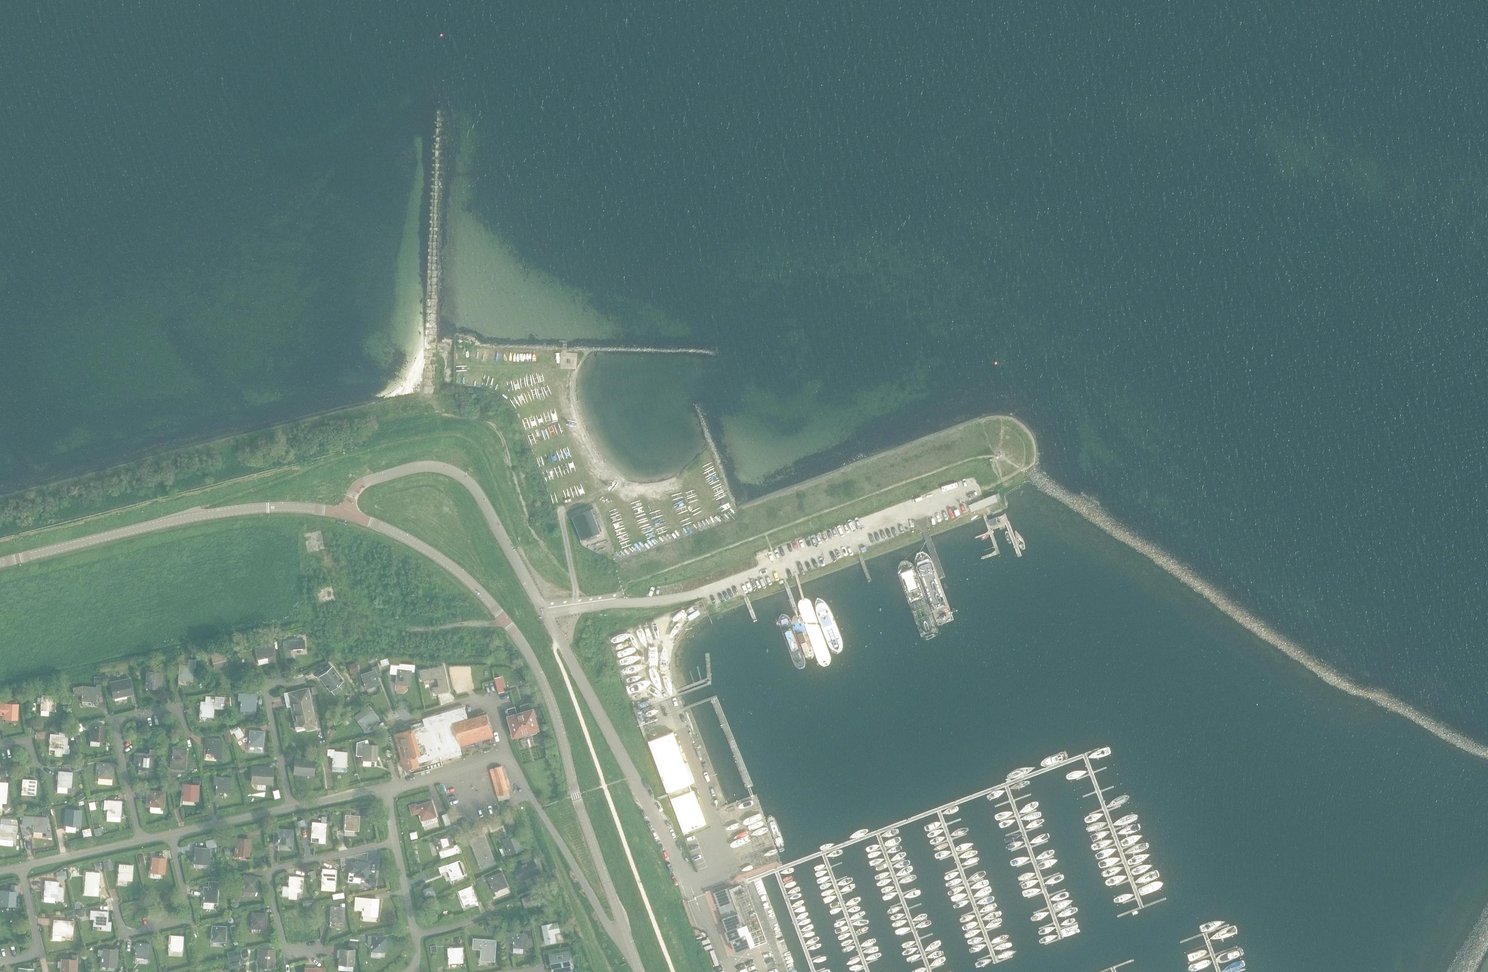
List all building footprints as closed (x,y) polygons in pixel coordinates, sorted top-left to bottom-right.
[(986,503),(996,499),(995,494),(984,498),(972,503),(974,508),(986,503)] [(591,509),(572,516),(581,539),(600,532),(591,509)] [(282,641),(283,658),(291,658),(290,649),(305,648),(304,639),(282,641)] [(275,660),(272,642),(255,646),(257,659),(268,657),(269,662),(275,660)] [(224,651),(211,653),(213,664),(226,661),(224,651)] [(179,664),(178,679),(192,680),(193,666),(195,667),(196,660),(188,659),(188,664),(179,664)] [(348,665),(350,674),(358,671),(356,663),(348,665)] [(409,685),(411,671),(413,671),(414,665),(400,664),(399,666),(390,665),(390,671),(393,671),(393,674),(396,674),(395,684),(409,685)] [(361,674),(366,688),(380,683),(376,674),(381,673),(378,665),(371,667),(372,670),(361,674)] [(436,677),(438,686),(433,687),(435,694),(449,691),(443,665),(419,670),(421,680),(436,677)] [(341,689),(338,684),(343,680),(332,666),(319,676),(330,690),(334,694),(341,689)] [(146,686),(159,687),(160,672),(147,671),(146,686)] [(113,698),(133,693),(129,678),(110,682),(113,698)] [(96,692),(99,693),(100,684),(96,683),(96,686),(82,685),(72,687),(74,693),(82,694),(81,700),(95,701),(96,692)] [(306,729),(316,727),(308,687),(283,692),(285,699),(288,698),(293,720),(292,721),(293,725),(294,725),(295,728),(305,726),(306,729)] [(241,708),(255,709),(256,694),(242,693),(241,708)] [(40,709),(54,710),(55,695),(41,694),(40,709)] [(199,715),(213,716),(215,696),(206,695),(206,700),(200,700),(199,715)] [(16,718),(17,703),(0,702),(0,715),(3,715),(2,717),(16,718)] [(368,705),(353,715),(364,730),(379,720),(368,705)] [(532,708),(517,712),(515,705),(506,708),(508,715),(514,735),(529,731),(531,733),(536,731),(537,729),(538,728),(532,708)] [(453,722),(467,718),(464,706),(423,718),(424,721),(411,725),(412,728),(395,733),(404,767),(405,769),(419,765),(418,762),(423,760),(457,750),(461,749),(460,745),(453,722)] [(453,722),(460,745),(493,736),(487,713),(467,718),(453,722)] [(90,739),(104,740),(105,725),(91,724),(90,739)] [(249,744),(262,745),(263,731),(250,729),(249,744)] [(667,792),(668,791),(689,784),(692,783),(673,731),(648,740),(667,792)] [(69,745),(67,745),(68,732),(59,732),(59,734),(50,733),(49,748),(62,749),(62,753),(68,754),(69,745)] [(214,757),(221,758),(222,738),(205,737),(205,743),(208,743),(207,752),(214,753),(214,757)] [(356,742),(356,755),(362,755),(362,758),(362,765),(372,765),(373,759),(376,759),(377,745),(368,744),(367,739),(356,742)] [(173,746),(172,761),(170,761),(170,768),(185,769),(187,747),(173,746)] [(153,756),(158,756),(158,749),(149,748),(149,753),(135,752),(134,763),(139,763),(138,767),(152,768),(153,756)] [(328,748),(327,754),(333,754),(332,765),(331,770),(341,771),(341,766),(346,766),(347,751),(347,748),(342,748),(342,751),(334,750),(334,748),(328,748)] [(295,757),(294,766),(299,766),(299,772),(312,773),(314,758),(300,757),(295,757)] [(98,776),(112,777),(113,762),(99,761),(98,776)] [(257,781),(271,782),(272,767),(258,766),(257,781)] [(490,769),(497,796),(508,793),(501,766),(490,769)] [(57,785),(71,786),(72,771),(58,770),(57,785)] [(216,790),(229,791),(231,776),(214,775),(214,781),(217,781),(216,790)] [(197,784),(200,784),(200,778),(193,777),(192,783),(183,783),(182,798),(197,798),(197,784)] [(21,793),(35,794),(36,779),(22,778),(21,793)] [(689,784),(668,791),(671,799),(683,832),(705,824),(693,791),(691,791),(689,784)] [(149,805),(163,806),(164,788),(160,787),(160,791),(147,790),(147,798),(150,799),(149,805)] [(104,800),(103,808),(107,808),(106,814),(120,815),(121,800),(107,799),(107,800),(104,800)] [(423,826),(438,821),(432,800),(411,806),(413,813),(418,811),(423,826)] [(65,823),(79,824),(80,809),(66,808),(65,823)] [(344,829),(358,830),(359,815),(351,814),(351,811),(345,810),(344,829)] [(447,813),(442,815),(445,825),(451,823),(447,813)] [(45,835),(49,836),(50,830),(46,830),(47,816),(22,815),(21,824),(32,825),(32,830),(46,831),(45,835)] [(17,824),(16,819),(11,818),(10,823),(0,822),(0,838),(12,839),(13,830),(16,830),(17,824)] [(326,822),(327,823),(327,819),(321,818),(321,822),(312,821),(311,836),(320,837),(320,841),(324,841),(325,837),(326,822)] [(262,825),(264,833),(271,831),(269,823),(262,825)] [(278,843),(291,844),(293,830),(275,828),(274,839),(278,839),(278,843)] [(453,845),(449,832),(435,836),(439,850),(447,848),(449,855),(462,851),(460,843),(453,845)] [(470,839),(481,868),(496,863),(485,833),(470,839)] [(509,855),(524,849),(519,835),(502,841),(505,847),(506,847),(509,855)] [(235,853),(249,854),(250,839),(236,838),(235,853)] [(194,862),(208,863),(209,848),(195,847),(194,862)] [(150,871),(164,872),(166,858),(152,856),(150,871)] [(524,874),(526,878),(539,872),(532,858),(513,867),(518,876),(524,874)] [(452,879),(465,874),(460,860),(447,865),(447,864),(439,867),(441,872),(448,869),(452,879)] [(367,877),(369,862),(356,861),(355,862),(350,861),(348,881),(353,882),(354,876),(367,877)] [(118,878),(132,879),(133,864),(119,863),(118,878)] [(321,883),(321,890),(335,890),(335,884),(336,869),(322,868),(321,883)] [(56,872),(57,879),(66,878),(65,871),(56,872)] [(85,885),(84,894),(98,895),(98,886),(100,872),(86,871),(85,885)] [(488,877),(494,891),(508,885),(502,871),(488,877)] [(243,890),(257,891),(258,876),(244,875),(243,890)] [(288,890),(302,891),(303,876),(289,875),(288,886),(282,885),(282,894),(288,895),(288,890)] [(228,877),(229,885),(239,884),(238,876),(228,877)] [(55,899),(62,900),(63,887),(58,886),(59,881),(45,880),(43,896),(44,896),(44,901),(54,902),(55,899)] [(203,901),(217,902),(218,881),(209,881),(208,886),(204,886),(203,901)] [(16,890),(17,891),(17,884),(11,884),(11,890),(2,889),(1,904),(15,905),(16,890)] [(458,890),(464,904),(477,899),(471,885),(458,890)] [(423,890),(427,899),(436,895),(432,886),(423,890)] [(744,934),(741,926),(742,925),(737,913),(734,904),(737,904),(739,903),(732,886),(713,893),(723,918),(727,930),(725,931),(728,940),(731,939),(735,952),(750,946),(745,934),(744,934)] [(520,899),(524,909),(540,902),(536,893),(520,899)] [(363,913),(376,914),(378,899),(364,898),(363,913)] [(329,920),(343,921),(344,906),(330,905),(329,920)] [(101,930),(110,930),(111,922),(107,921),(108,911),(90,910),(90,916),(94,916),(93,925),(102,926),(101,930)] [(251,927),(265,928),(266,913),(252,912),(251,927)] [(53,919),(52,934),(65,935),(65,939),(72,939),(73,920),(67,920),(53,919)] [(487,925),(490,932),(496,930),(492,919),(488,921),(489,924),(487,925)] [(542,925),(545,939),(555,937),(554,932),(560,931),(558,922),(542,925)] [(211,940),(225,941),(226,926),(212,925),(211,940)] [(527,947),(534,946),(530,927),(523,927),(523,933),(506,931),(505,940),(514,941),(513,947),(527,948),(527,947)] [(168,949),(182,950),(183,935),(169,934),(168,949)] [(371,950),(385,951),(386,936),(368,935),(367,945),(371,945),(371,950)] [(480,959),(495,960),(496,939),(474,938),(473,947),(481,948),(480,959)] [(348,948),(357,948),(357,941),(349,940),(348,948)] [(135,956),(149,957),(150,943),(136,942),(135,956)] [(448,948),(449,962),(463,962),(462,947),(448,948)] [(354,949),(340,948),(339,964),(346,964),(346,969),(356,969),(356,965),(352,965),(354,949)] [(102,964),(115,965),(117,950),(103,949),(102,964)] [(259,964),(273,965),(274,950),(260,949),(259,964)] [(550,954),(553,971),(555,971),(572,969),(568,951),(550,954)] [(77,959),(77,954),(71,954),(71,958),(62,958),(61,971),(75,971),(76,959),(77,959)]
